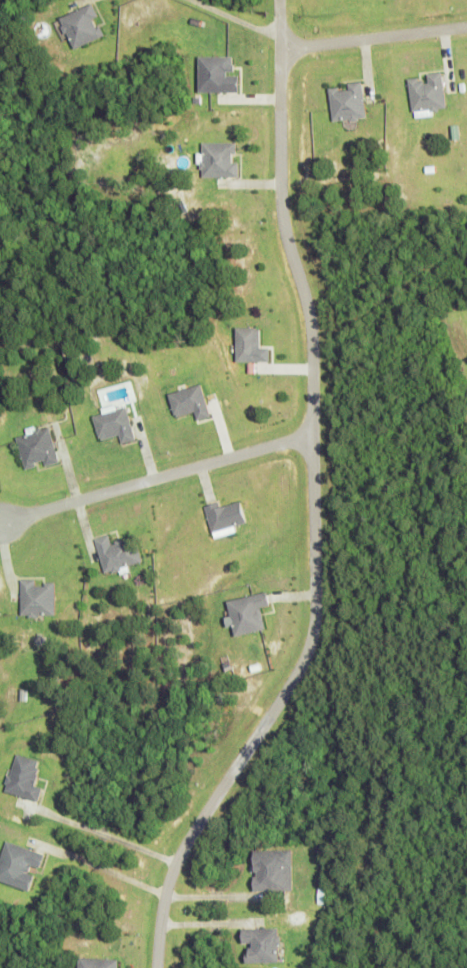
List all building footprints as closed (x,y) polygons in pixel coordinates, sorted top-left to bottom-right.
[(101,36),(93,17),(96,16),(91,3),(58,17),(71,49),(101,36)] [(231,56),(197,56),(197,93),(236,92),(236,74),(231,74),(231,56)] [(406,79),(411,112),(445,107),(440,71),(422,74),(423,76),(406,79)] [(327,89),(330,121),(365,118),(361,81),(347,83),(347,87),(327,89)] [(232,142),(200,142),(201,177),(237,177),(236,162),(233,162),(232,142)] [(235,362),(268,362),(268,348),(259,348),(259,328),(235,328),(235,362)] [(209,417),(200,384),(167,393),(174,418),(193,413),(195,421),(209,417)] [(14,437),(23,468),(42,463),(43,467),(58,463),(47,425),(24,431),(24,434),(14,437)] [(203,506),(212,538),(234,532),(232,526),(245,523),(238,501),(219,507),(217,502),(203,506)] [(141,563),(134,537),(110,543),(108,535),(94,538),(102,573),(141,563)] [(18,615),(52,616),(53,584),(33,584),(33,579),(19,579),(18,615)] [(259,608),(267,606),(265,592),(226,600),(232,636),(263,630),(259,608)] [(6,702),(26,702),(25,687),(5,687),(6,702)] [(38,801),(41,788),(33,786),(39,761),(14,754),(4,792),(38,801)] [(4,841),(0,854),(0,883),(27,892),(34,871),(37,872),(43,854),(4,841)] [(291,849),(252,850),(253,891),(292,890),(291,849)] [(278,963),(277,928),(241,929),(241,944),(248,944),(248,964),(278,963)] [(115,959),(77,958),(77,967),(115,967),(115,959)]
